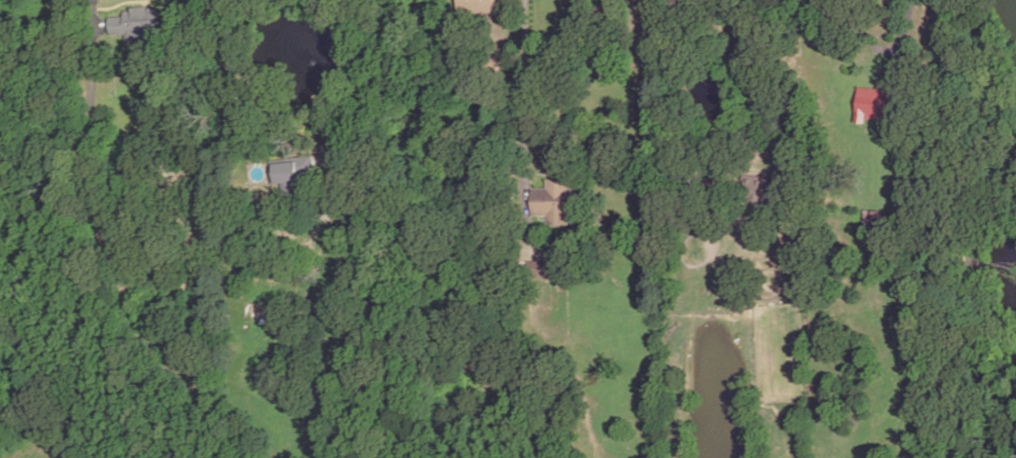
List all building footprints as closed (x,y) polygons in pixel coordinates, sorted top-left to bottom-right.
[(457,14),(457,0),(498,0),(498,13),(457,14)] [(127,8),(128,11),(123,12),(124,17),(109,18),(110,36),(126,34),(126,45),(150,43),(149,32),(158,32),(156,9),(148,10),(147,6),(127,8)] [(890,88),(858,87),(856,122),(865,122),(865,118),(889,119),(890,88)] [(274,160),(276,185),(287,184),(288,192),(296,191),(294,178),(316,176),(314,156),(274,160)] [(546,189),(529,189),(529,206),(545,206),(545,226),(569,226),(570,217),(584,217),(584,189),(570,189),(570,179),(546,179),(546,189)] [(896,208),(896,193),(907,193),(907,208),(896,208)] [(885,226),(863,226),(863,210),(885,210),(885,226)] [(529,262),(548,263),(548,279),(529,279),(529,262)] [(252,305),(265,305),(266,319),(252,320),(252,305)]
